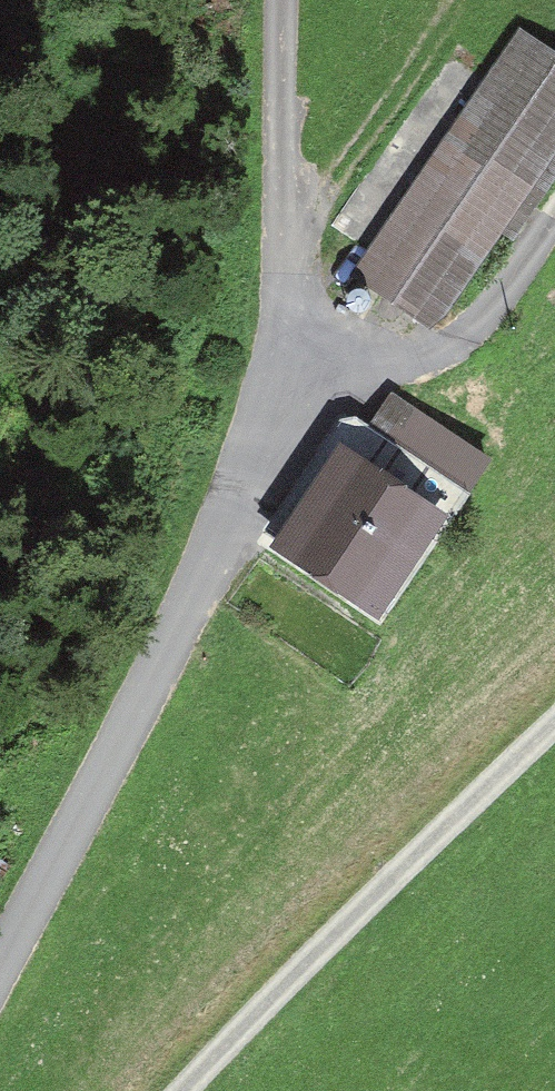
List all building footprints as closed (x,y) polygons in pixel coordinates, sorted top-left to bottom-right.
[(516,21),(351,265),(447,329),(554,169),(554,47),(516,21)] [(255,544),(379,628),(494,459),(393,390),(368,426),(357,418),(339,421),(255,544)]
